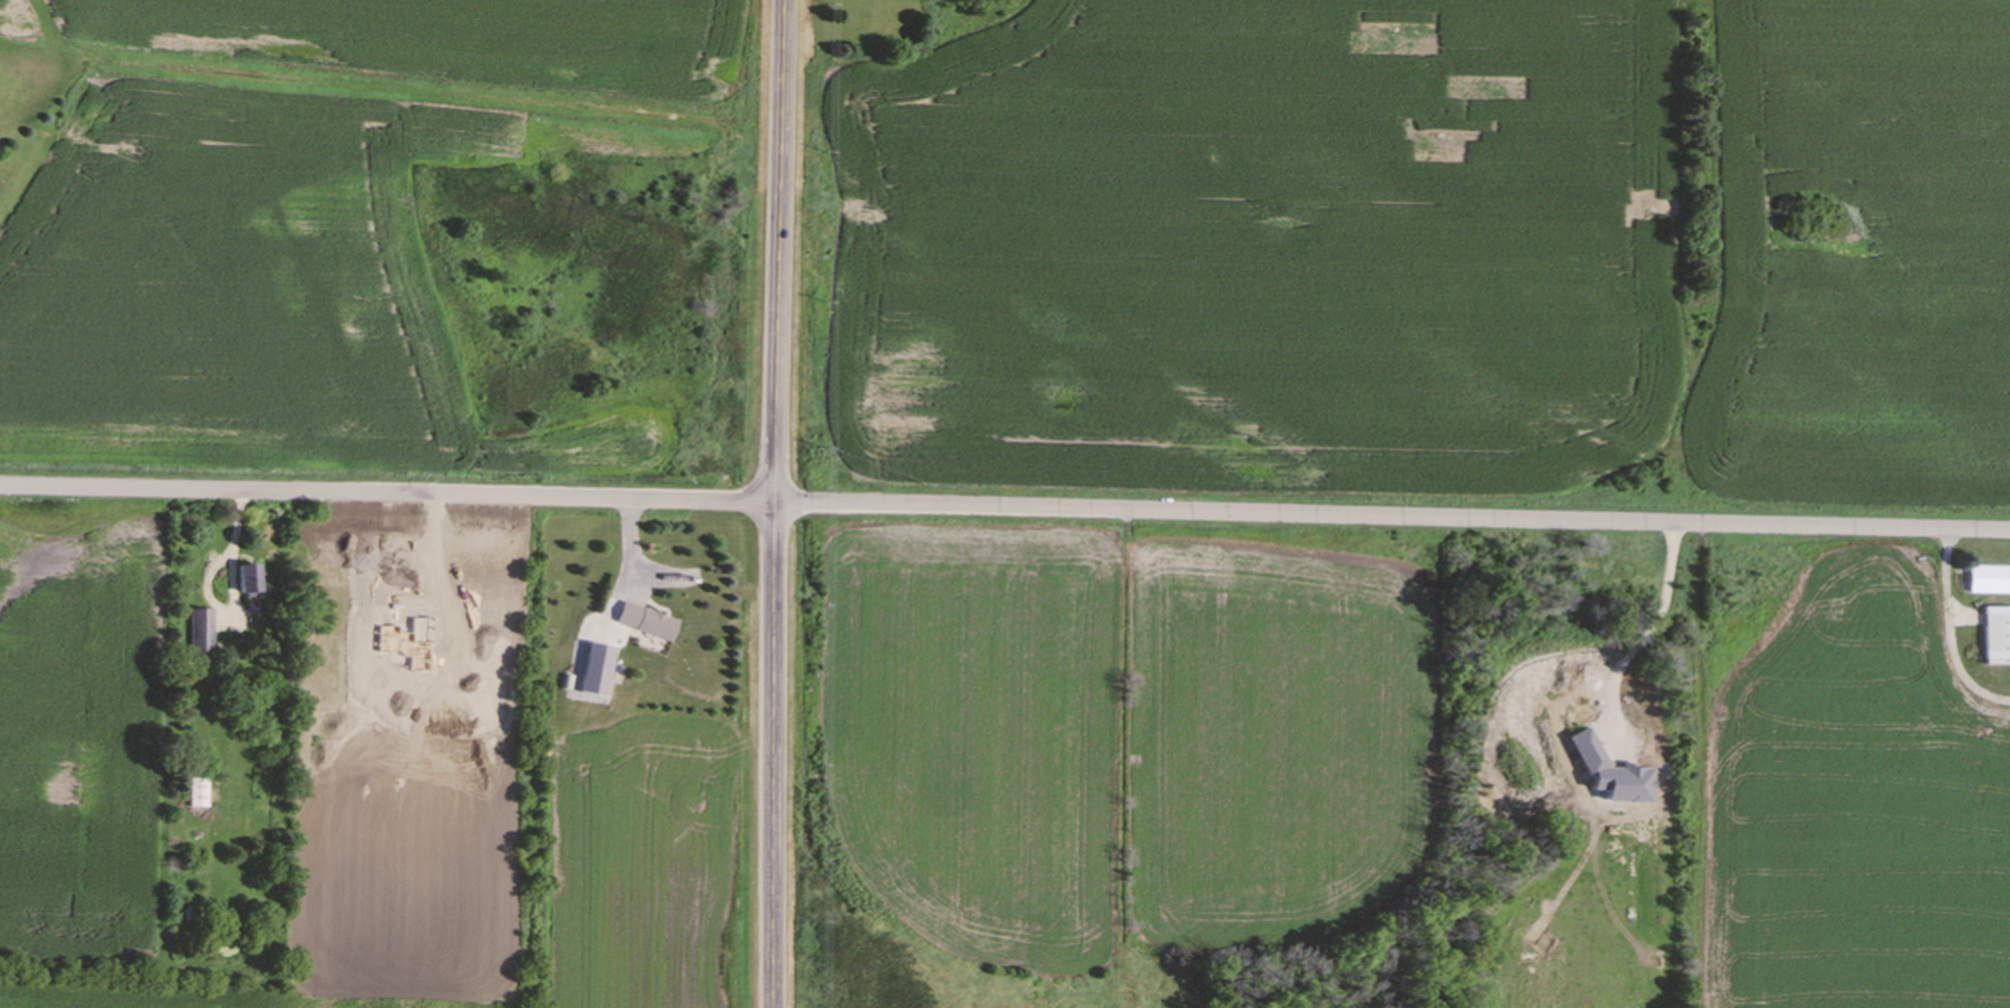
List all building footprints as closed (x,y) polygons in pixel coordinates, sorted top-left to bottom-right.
[(257,595),(257,567),(229,567),(229,595),(257,595)] [(1967,594),(2009,595),(2009,568),(1967,567),(1967,594)] [(673,623),(618,603),(610,624),(665,644),(673,623)] [(1981,608),(1981,666),(2009,666),(2009,608),(1981,608)] [(211,611),(188,611),(188,655),(211,655),(211,611)] [(186,810),(208,810),(208,780),(186,780),(186,810)]
